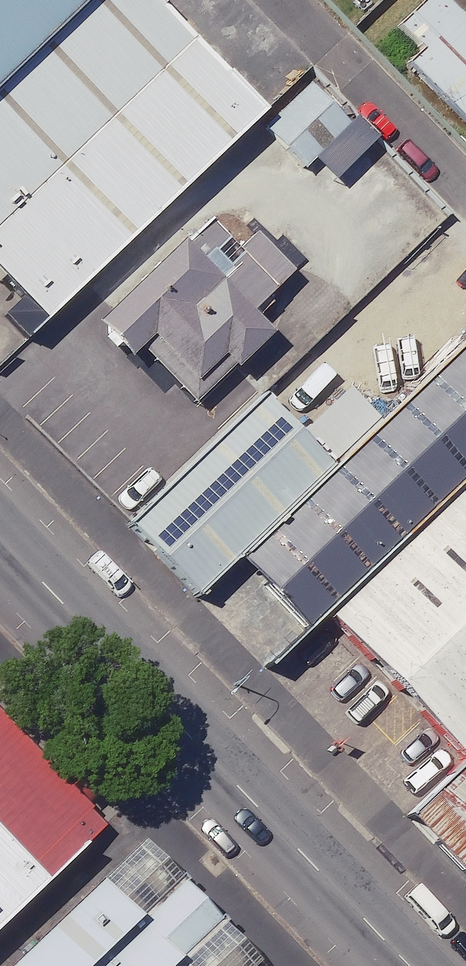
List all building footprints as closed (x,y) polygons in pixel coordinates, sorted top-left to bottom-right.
[(0,74),(0,356),(7,363),(227,157),(80,0),(79,0),(0,74)] [(79,0),(0,0),(0,74),(79,0)] [(443,0),(427,0),(399,28),(422,51),(408,65),(465,121),(465,23),(443,0)] [(350,126),(309,83),(263,127),(304,170),(350,126)] [(273,345),(186,244),(98,319),(132,359),(144,349),(196,411),(273,345)] [(332,477),(228,576),(292,643),(320,617),(465,479),(465,350),(332,477)] [(332,477),(265,406),(129,535),(196,606),(332,477)] [(320,617),(459,763),(465,756),(465,479),(320,617)] [(459,763),(412,807),(465,863),(465,756),(459,763)] [(0,898),(0,932),(17,916),(0,898)] [(66,916),(12,965),(113,965),(66,916)]
